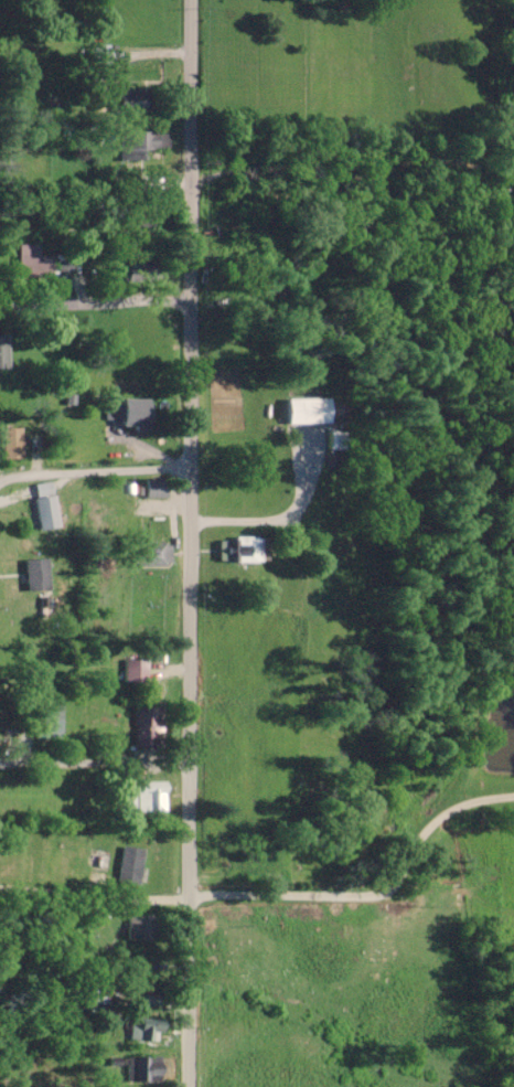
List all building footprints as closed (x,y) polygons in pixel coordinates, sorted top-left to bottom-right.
[(111,92),(141,92),(141,113),(111,113),(111,92)] [(122,137),(122,160),(141,159),(141,150),(161,150),(161,136),(122,137)] [(18,273),(49,274),(50,257),(36,257),(38,246),(19,246),(18,273)] [(11,371),(0,372),(0,330),(8,329),(11,371)] [(288,395),(289,419),(330,418),(329,394),(288,395)] [(104,399),(105,423),(143,422),(142,398),(104,399)] [(3,430),(25,430),(25,463),(3,463),(3,430)] [(325,446),(345,446),(345,431),(325,431),(325,446)] [(54,481),(60,522),(39,525),(32,484),(54,481)] [(147,482),(165,482),(165,503),(147,503),(147,482)] [(142,537),(169,539),(168,564),(141,563),(142,537)] [(219,539),(219,563),(267,562),(266,539),(219,539)] [(26,558),(47,556),(49,587),(28,589),(26,558)] [(126,657),(147,658),(147,683),(126,683),(126,657)] [(129,704),(129,747),(161,747),(160,703),(129,704)] [(136,782),(136,817),(167,813),(167,781),(136,782)] [(124,841),(118,878),(138,882),(143,844),(124,841)] [(127,915),(151,916),(150,939),(126,938),(127,915)] [(128,1012),(128,1044),(163,1044),(163,1012),(128,1012)] [(127,1057),(158,1058),(158,1084),(126,1084),(127,1057)]
